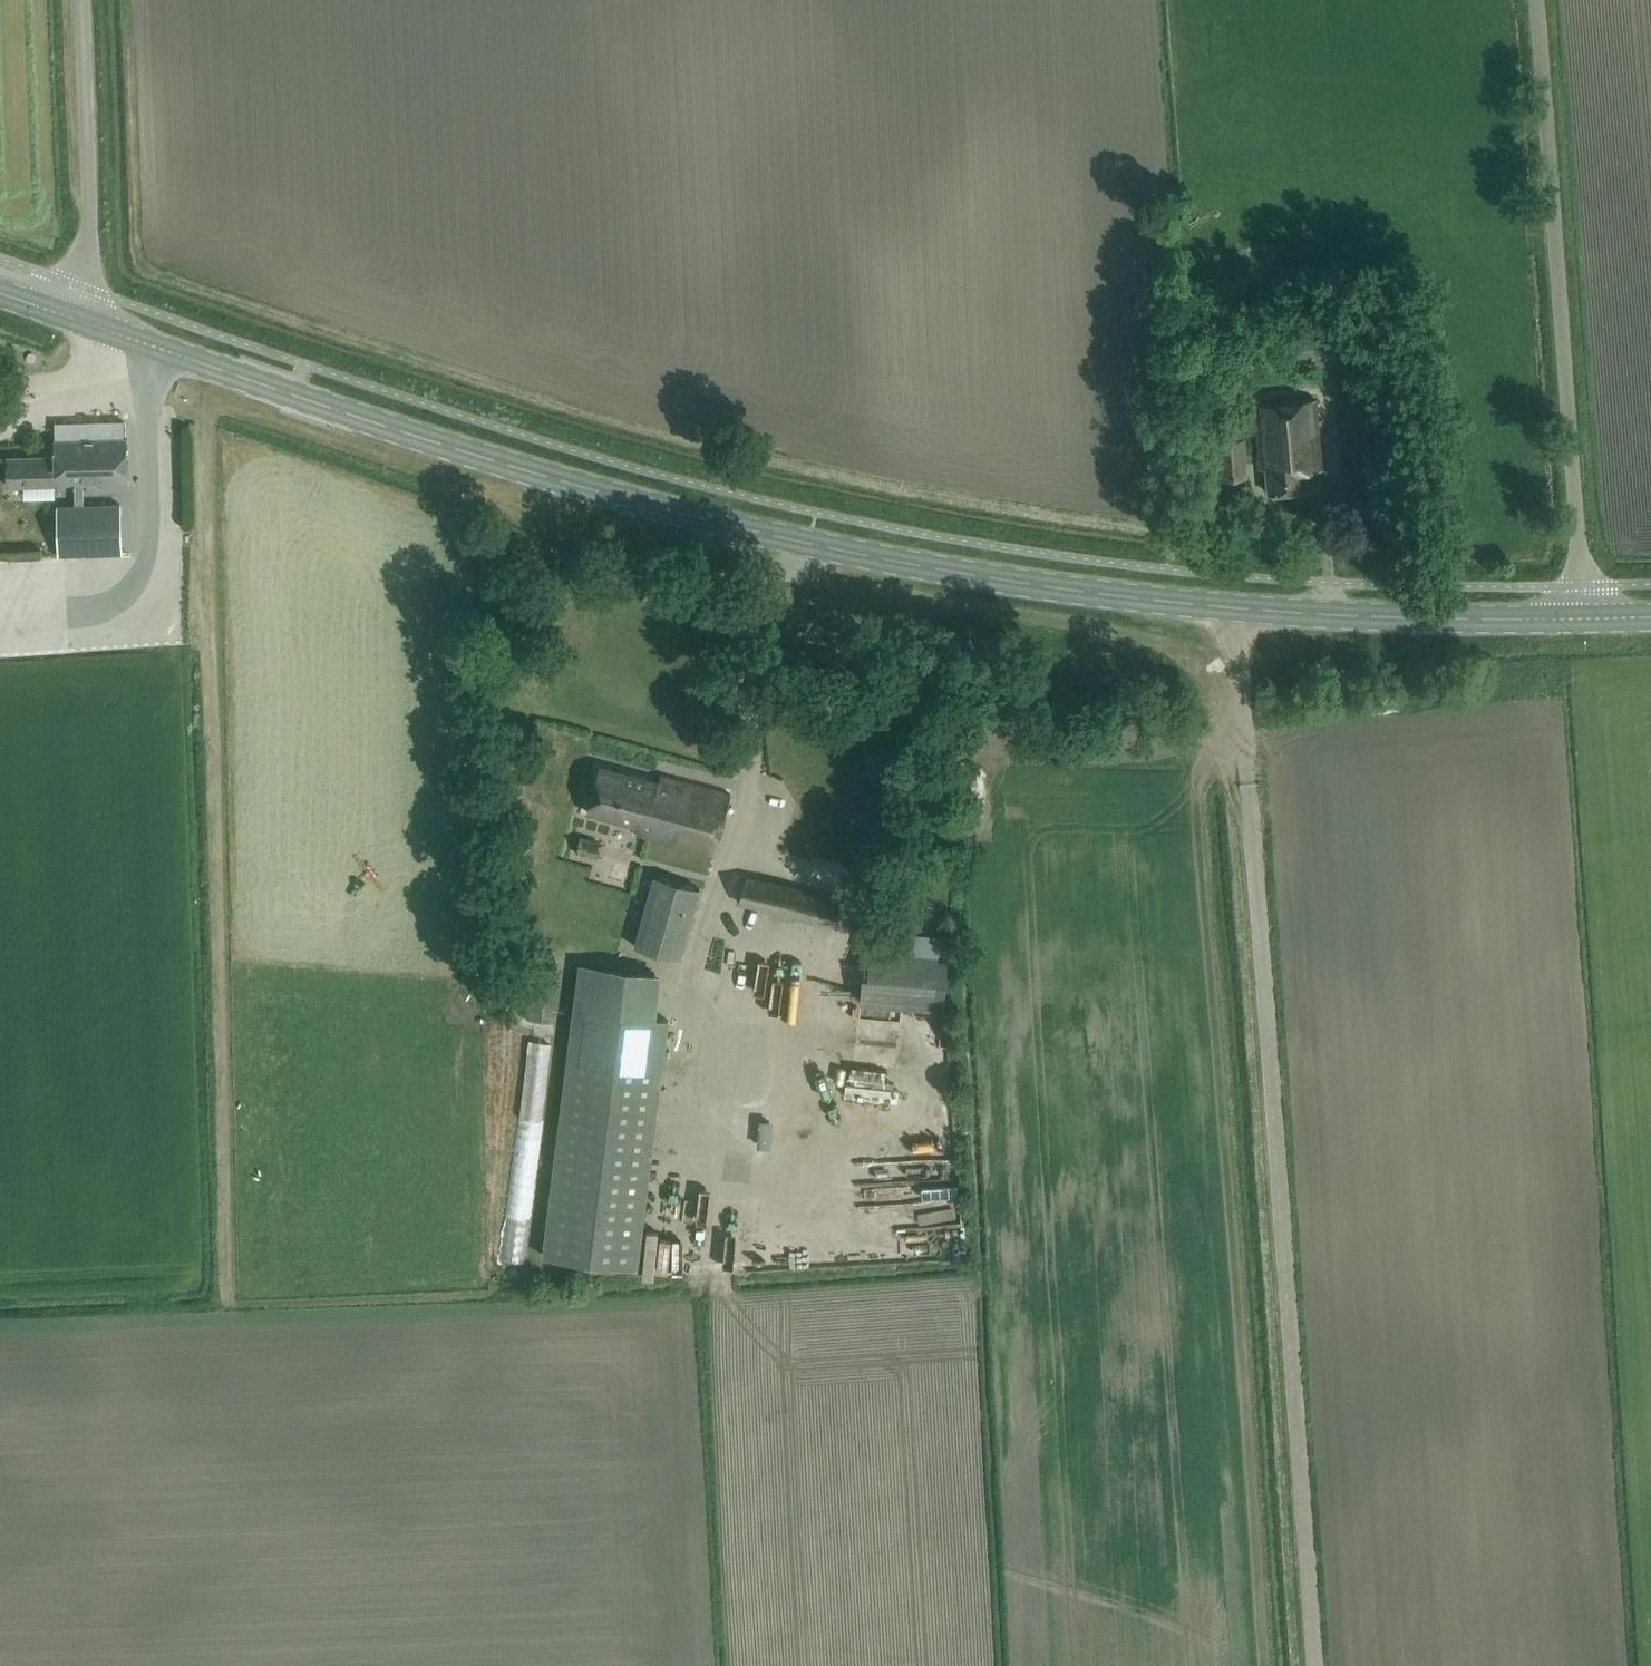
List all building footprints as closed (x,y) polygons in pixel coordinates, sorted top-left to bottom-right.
[(1323,469),(1316,399),(1254,405),(1260,469),(1266,468),(1268,493),(1307,490),(1305,471),(1323,469)] [(71,422),(72,440),(124,438),(123,420),(71,422)] [(128,486),(126,438),(124,438),(72,440),(55,440),(55,456),(8,457),(9,486),(56,485),(56,483),(75,483),(83,482),(98,482),(98,486),(128,486)] [(58,506),(60,556),(122,553),(121,520),(120,504),(84,505),(83,482),(75,483),(75,505),(58,506)] [(659,783),(600,766),(587,812),(639,826),(637,833),(713,854),(730,794),(661,775),(659,783)] [(599,843),(580,838),(575,855),(594,860),(599,843)] [(944,898),(855,875),(848,902),(755,878),(747,907),(833,929),(837,914),(844,916),(841,926),(931,949),(944,898)] [(699,890),(654,877),(635,946),(680,958),(699,890)] [(938,955),(864,949),(860,1002),(934,1008),(938,955)] [(654,975),(580,966),(544,1255),(637,1267),(668,1019),(649,1017),(654,975)] [(786,1008),(789,975),(777,974),(774,1007),(786,1008)] [(552,1030),(557,997),(544,995),(539,1028),(552,1030)] [(903,1176),(882,1178),(883,1194),(905,1192),(903,1176)] [(698,1199),(688,1199),(687,1219),(698,1219),(698,1199)]
